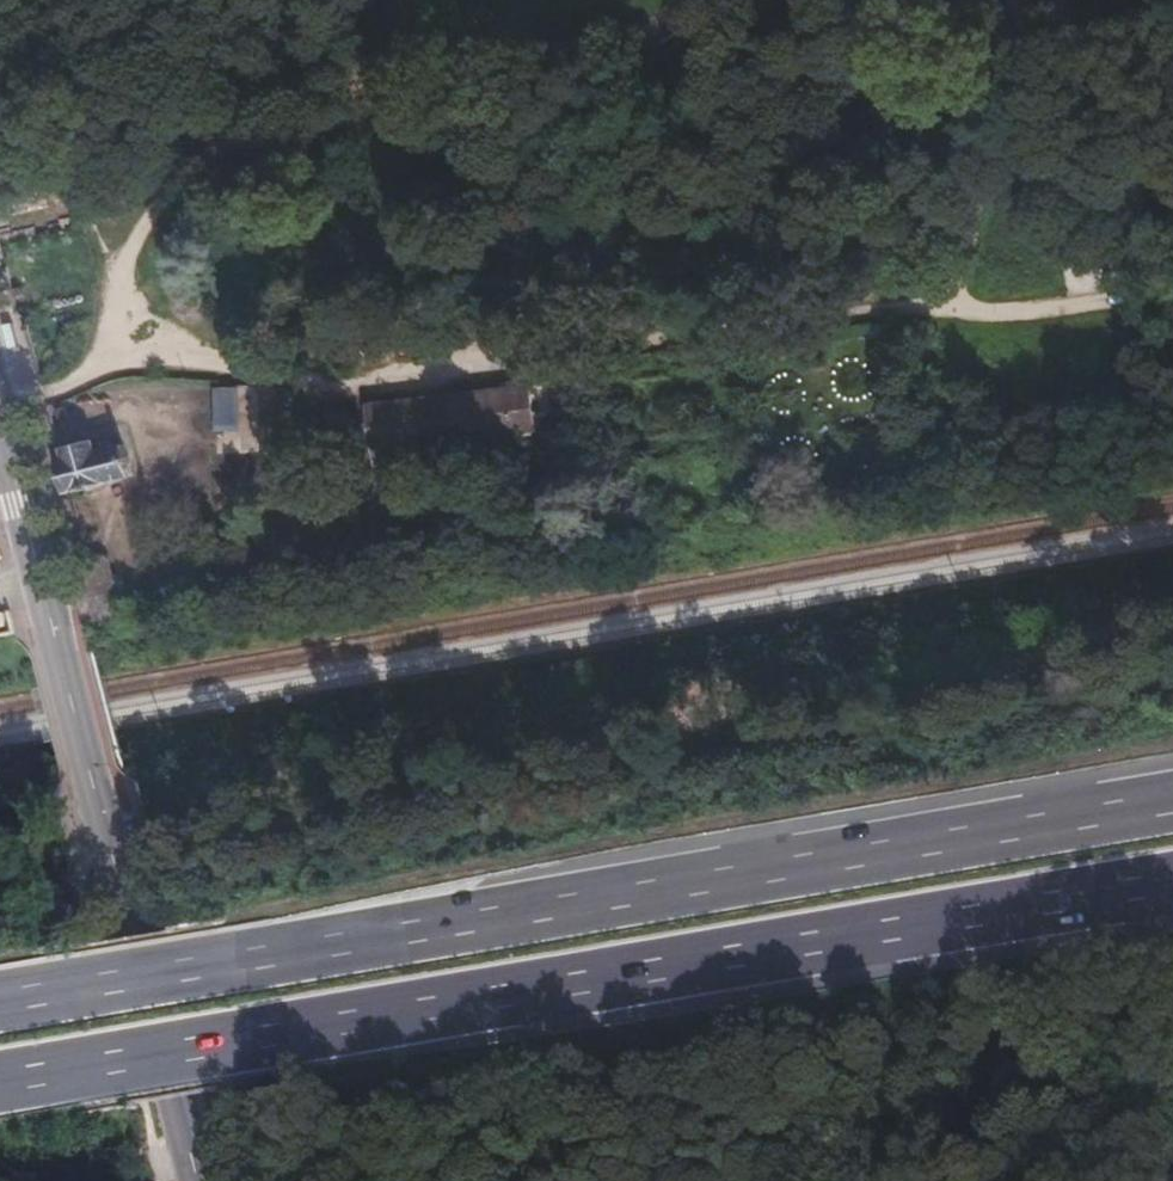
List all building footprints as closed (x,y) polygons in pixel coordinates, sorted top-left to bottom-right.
[(642,305),(597,309),(599,325),(643,320),(642,305)] [(535,387),(371,405),(380,464),(518,449),(517,434),(541,433),(535,387)] [(217,433),(256,432),(255,389),(216,390),(217,433)] [(60,408),(51,410),(53,421),(62,419),(60,408)] [(63,465),(55,467),(61,496),(64,495),(127,479),(120,450),(109,453),(108,449),(98,451),(97,447),(86,450),(83,439),(65,443),(68,453),(61,454),(63,465)] [(320,443),(326,474),(336,473),(331,442),(320,443)] [(315,476),(326,474),(320,443),(310,444),(315,476)] [(343,577),(339,554),(333,555),(336,578),(343,577)] [(39,869),(18,874),(22,886),(43,882),(39,869)]
